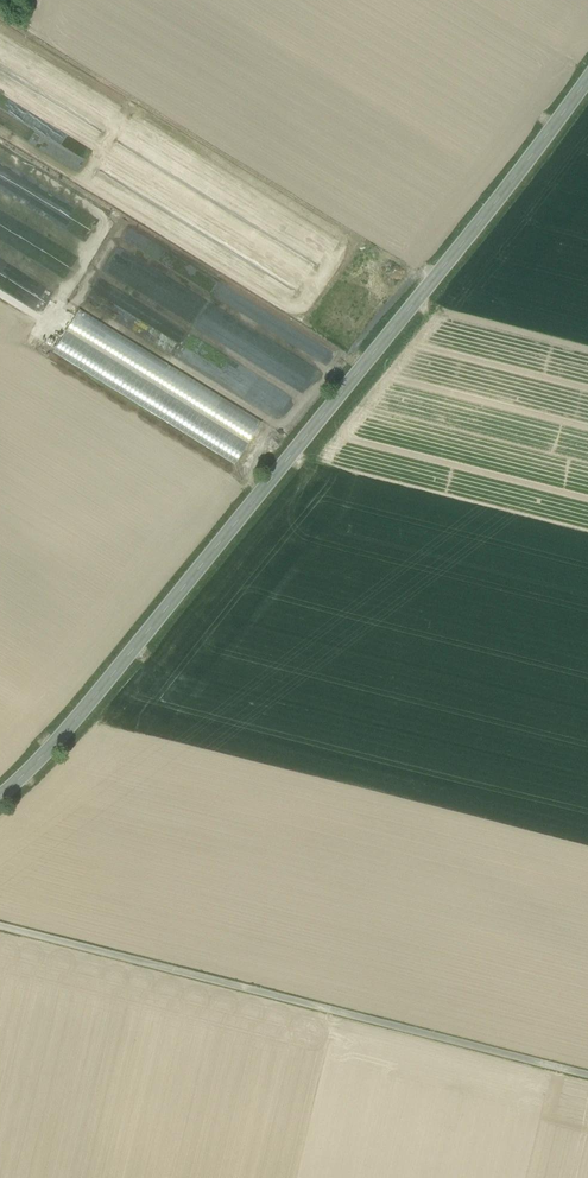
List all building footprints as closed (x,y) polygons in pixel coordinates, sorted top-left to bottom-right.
[(74,310),(49,350),(231,462),(256,422),(74,310)]
